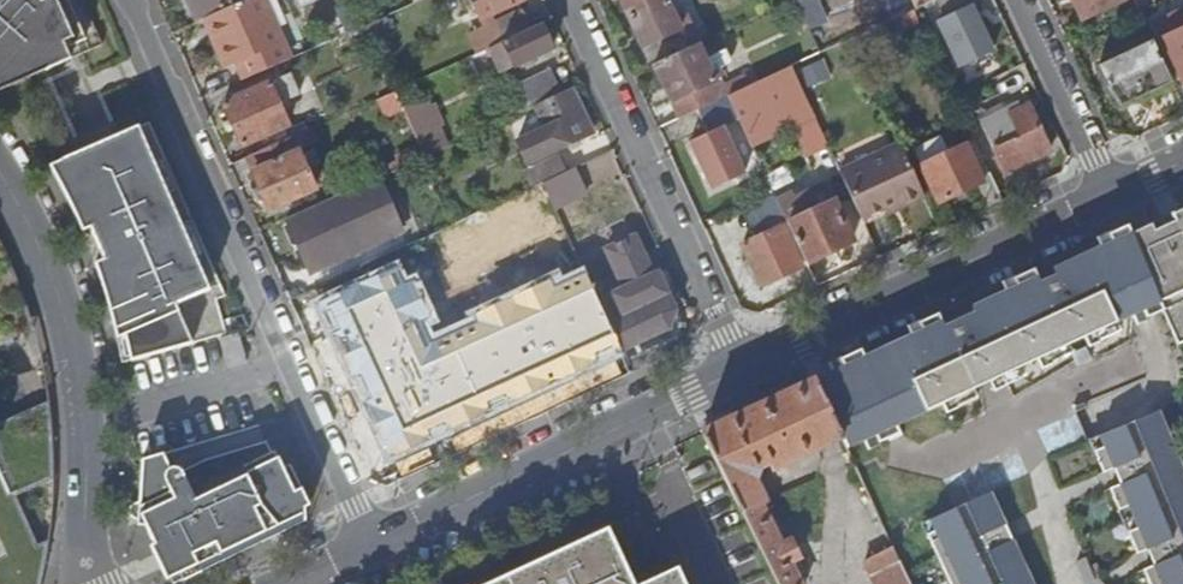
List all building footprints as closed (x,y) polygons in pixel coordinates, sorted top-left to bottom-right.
[(6,79),(43,62),(47,70),(71,59),(67,48),(86,39),(68,0),(0,0),(0,74),(6,79)] [(245,3),(243,0),(189,0),(199,23),(206,20),(214,16),(245,3)] [(245,3),(214,16),(224,39),(216,43),(228,71),(238,66),(245,81),(292,60),(267,0),(251,0),(245,3)] [(483,21),(526,1),(526,0),(473,0),(483,21)] [(670,2),(669,0),(622,0),(632,20),(670,2)] [(948,18),(982,2),(981,0),(940,0),(948,18)] [(1124,0),(1076,0),(1084,18),(1124,0)] [(670,2),(632,20),(644,47),(683,29),(681,25),(687,21),(683,14),(677,17),(670,2)] [(922,8),(915,11),(920,22),(930,44),(942,39),(938,29),(932,32),(927,20),(928,20),(922,8)] [(506,43),(534,30),(526,11),(497,25),(506,43)] [(853,40),(858,51),(920,22),(915,11),(853,40)] [(206,20),(216,43),(224,39),(214,16),(206,20)] [(367,26),(373,40),(392,31),(386,17),(367,26)] [(375,44),(373,40),(367,26),(365,27),(355,31),(364,49),(375,44)] [(544,26),(534,30),(506,43),(497,47),(508,71),(555,50),(544,26)] [(1182,82),(1182,32),(1165,41),(1182,82)] [(681,119),(730,96),(722,78),(727,76),(722,66),(727,64),(722,54),(712,59),(704,42),(657,64),(681,119)] [(1123,107),(1173,83),(1154,42),(1104,66),(1123,107)] [(47,70),(43,62),(6,79),(0,74),(0,90),(47,70)] [(53,76),(75,136),(113,123),(91,63),(53,76)] [(792,68),(730,96),(740,118),(802,89),(792,68)] [(524,114),(541,105),(563,95),(553,72),(513,90),(524,114)] [(266,152),(291,141),(285,128),(290,125),(272,84),(225,106),(243,146),(260,139),(266,152)] [(563,95),(541,105),(545,114),(541,116),(547,129),(536,134),(548,157),(600,132),(579,87),(563,95)] [(1023,109),(1020,103),(1001,112),(1002,116),(983,124),(1006,173),(1051,152),(1030,106),(1023,109)] [(414,123),(425,118),(422,110),(410,115),(414,123)] [(425,118),(414,123),(420,138),(432,133),(425,118)] [(712,189),(750,171),(727,121),(689,138),(712,189)] [(139,127),(62,160),(49,166),(83,232),(92,229),(105,259),(95,264),(110,308),(120,352),(123,363),(132,360),(135,360),(194,343),(228,333),(216,299),(225,295),(149,122),(139,127)] [(1004,201),(991,173),(981,178),(965,145),(950,153),(943,139),(915,152),(940,204),(980,186),(990,207),(1004,201)] [(981,178),(991,173),(976,140),(965,145),(981,178)] [(293,141),(291,141),(266,152),(248,160),(271,211),(318,190),(302,154),(299,155),(293,141)] [(897,205),(900,210),(926,198),(901,145),(893,148),(852,168),(841,172),(863,220),(897,205)] [(536,170),(542,184),(545,183),(567,172),(569,171),(563,159),(536,170)] [(572,183),(567,172),(545,183),(550,194),(572,183)] [(379,179),(289,220),(313,275),(404,234),(379,179)] [(790,225),(808,265),(854,244),(835,203),(790,225)] [(866,226),(900,210),(897,205),(863,220),(866,226)] [(1173,214),(1176,221),(1154,231),(1152,224),(1132,233),(1161,301),(1164,310),(1182,301),(1182,210),(1173,214)] [(1173,214),(1152,224),(1154,231),(1176,221),(1173,214)] [(784,226),(743,246),(763,287),(804,267),(784,226)] [(1133,315),(1161,301),(1132,233),(1102,247),(1133,315)] [(670,328),(675,312),(659,275),(654,278),(637,239),(607,251),(626,291),(600,303),(622,350),(670,328)] [(1001,366),(1005,374),(1007,379),(1026,371),(1023,365),(1049,353),(1053,361),(1073,352),(1066,335),(1081,328),(1085,337),(1096,332),(1100,340),(1121,330),(1117,322),(1133,315),(1102,247),(1053,269),(1056,276),(1025,292),(1021,284),(973,307),(976,313),(996,355),(993,356),(999,368),(1001,366)] [(600,303),(584,267),(562,276),(559,269),(463,312),(466,319),(433,332),(431,328),(439,324),(416,275),(406,277),(399,261),(308,302),(385,467),(394,463),(400,472),(622,373),(616,361),(625,356),(622,350),(600,303)] [(670,328),(676,342),(681,335),(680,323),(675,312),(670,328)] [(981,385),(1005,374),(1001,366),(999,368),(993,356),(996,355),(976,313),(958,321),(965,324),(979,354),(977,355),(978,362),(980,363),(981,385)] [(228,333),(249,327),(245,315),(225,320),(228,333)] [(926,328),(921,331),(952,399),(955,397),(959,405),(978,396),(975,388),(981,385),(980,363),(978,362),(977,355),(979,354),(965,324),(958,321),(930,335),(926,328)] [(628,363),(676,342),(670,328),(622,350),(625,356),(628,363)] [(888,428),(952,399),(921,331),(857,361),(888,428)] [(239,333),(222,337),(230,366),(248,361),(239,333)] [(847,447),(888,428),(857,361),(816,380),(842,437),(847,447)] [(842,437),(816,380),(743,414),(705,432),(716,453),(780,583),(803,583),(792,559),(801,555),(792,535),(783,539),(756,479),(759,469),(767,465),(770,471),(842,437)] [(50,407),(49,401),(0,423),(0,583),(42,583),(44,578),(49,540),(39,544),(18,495),(54,479),(54,449),(50,407)] [(1159,411),(1103,435),(1107,446),(1097,451),(1106,472),(1146,456),(1152,472),(1113,487),(1121,510),(1132,506),(1139,525),(1130,529),(1139,552),(1179,536),(1182,546),(1182,468),(1159,411)] [(174,466),(171,468),(164,454),(142,460),(142,477),(142,484),(141,502),(132,505),(130,524),(143,518),(173,583),(305,521),(273,452),(191,491),(182,471),(180,468),(177,467),(174,466)] [(1011,540),(982,554),(975,539),(1004,525),(989,493),(931,520),(960,583),(1032,583),(1011,540)] [(931,520),(930,520),(935,532),(927,536),(949,583),(960,583),(931,520)] [(609,528),(558,551),(552,546),(542,551),(542,559),(489,583),(483,579),(473,583),(636,583),(609,528)] [(1146,568),(1153,583),(1182,583),(1182,552),(1146,568)] [(1084,557),(1076,561),(1087,583),(1095,580),(1084,557)] [(900,561),(872,575),(877,583),(911,583),(900,561)] [(640,583),(686,583),(678,566),(640,583)]
